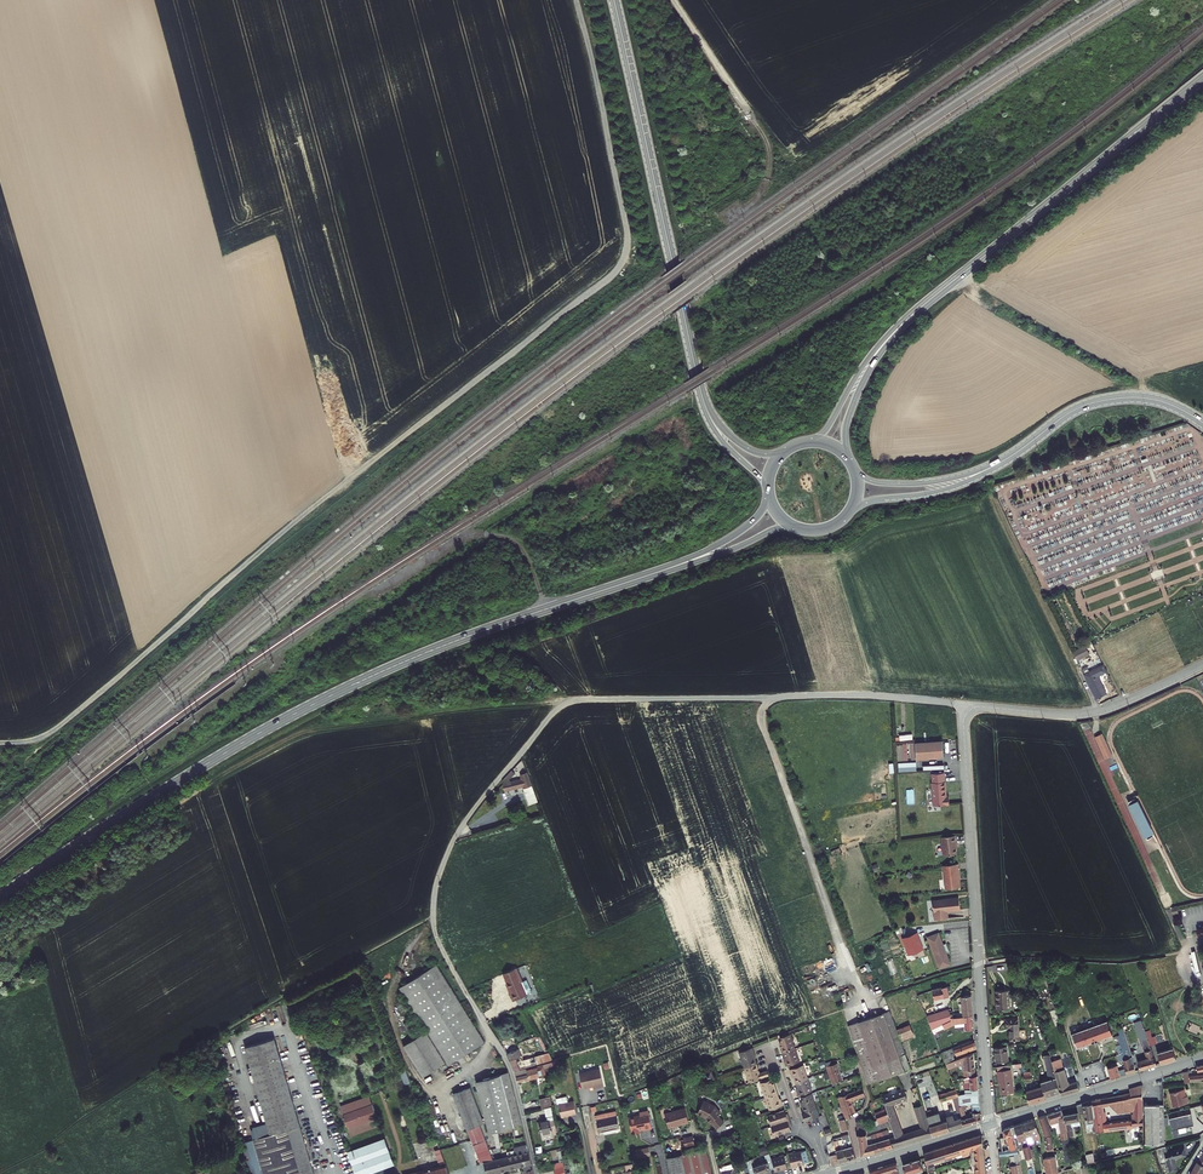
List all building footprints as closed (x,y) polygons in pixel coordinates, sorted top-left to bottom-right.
[(1085,645),(1073,652),(1077,661),(1090,655),(1085,645)] [(1083,674),(1096,699),(1107,694),(1099,676),(1107,672),(1103,664),(1083,674)] [(1095,737),(1104,759),(1112,756),(1102,733),(1095,737)] [(934,740),(906,742),(908,759),(936,757),(934,740)] [(916,771),(916,762),(898,763),(898,772),(916,771)] [(936,772),(926,773),(927,782),(926,782),(927,805),(942,804),(941,797),(939,797),(938,781),(937,781),(936,772)] [(508,783),(507,778),(502,784),(503,791),(525,787),(527,796),(533,795),(531,784),(529,784),(527,773),(523,774),(524,780),(508,783)] [(948,834),(933,836),(936,855),(950,853),(948,843),(949,843),(948,834)] [(951,863),(935,865),(938,889),(952,887),(951,878),(953,878),(951,863)] [(934,899),(924,901),(927,921),(941,919),(940,911),(953,910),(951,897),(938,899),(938,900),(935,900),(934,899)] [(903,938),(910,955),(923,949),(920,942),(919,942),(918,939),(916,933),(903,938)] [(934,935),(925,939),(929,949),(928,949),(931,958),(932,957),(937,968),(946,964),(942,954),(945,952),(942,944),(939,945),(934,935)] [(485,1044),(437,967),(400,990),(427,1033),(404,1047),(423,1078),(446,1064),(448,1067),(485,1044)] [(513,969),(500,975),(508,993),(507,994),(510,1002),(523,996),(518,983),(519,983),(513,969)] [(930,992),(913,995),(917,1003),(945,998),(943,988),(929,990),(930,992)] [(994,990),(995,1008),(1008,1008),(1006,989),(994,990)] [(970,1017),(968,996),(959,998),(961,1020),(947,1021),(947,1024),(944,1015),(923,1020),(928,1033),(943,1027),(944,1029),(950,1026),(960,1025),(961,1034),(970,1033),(969,1025),(969,1017),(970,1017)] [(887,1012),(855,1022),(874,1081),(906,1070),(887,1012)] [(1017,1018),(1004,1018),(1005,1027),(1008,1027),(1009,1039),(1018,1038),(1017,1018)] [(408,1021),(404,1023),(409,1035),(414,1033),(408,1021)] [(1105,1021),(1068,1033),(1073,1047),(1110,1033),(1105,1021)] [(901,1042),(915,1037),(910,1025),(897,1030),(901,1042)] [(1123,1029),(1114,1031),(1123,1059),(1131,1056),(1123,1029)] [(517,1051),(506,1056),(514,1070),(552,1059),(538,1035),(530,1039),(531,1042),(538,1039),(546,1053),(522,1061),(517,1051)] [(782,1062),(783,1066),(797,1062),(787,1035),(777,1038),(778,1042),(777,1043),(783,1061),(782,1062)] [(1138,1061),(1136,1062),(1139,1072),(1157,1067),(1149,1048),(1163,1044),(1161,1037),(1159,1038),(1158,1036),(1140,1042),(1141,1048),(1144,1047),(1146,1052),(1143,1053),(1145,1061),(1139,1063),(1138,1061)] [(273,1038),(243,1047),(268,1136),(239,1145),(248,1173),(312,1173),(273,1038)] [(972,1052),(971,1045),(936,1055),(942,1071),(960,1066),(961,1076),(962,1075),(963,1080),(972,1078),(970,1057),(946,1064),(945,1060),(972,1052)] [(1005,1046),(993,1048),(995,1061),(1007,1059),(1005,1046)] [(1163,1053),(1157,1055),(1161,1066),(1175,1062),(1170,1047),(1162,1049),(1163,1053)] [(740,1066),(746,1083),(766,1076),(765,1071),(757,1074),(750,1053),(751,1053),(749,1048),(735,1053),(738,1059),(736,1062),(737,1065),(740,1066)] [(1042,1088),(1027,1092),(1029,1105),(1046,1100),(1046,1098),(1060,1094),(1060,1096),(1078,1091),(1076,1083),(1066,1085),(1059,1060),(1050,1062),(1049,1056),(1044,1058),(1050,1080),(1041,1083),(1042,1088)] [(1130,1057),(1121,1059),(1125,1075),(1134,1073),(1130,1057)] [(1020,1062),(997,1065),(1002,1095),(1015,1093),(1011,1071),(1022,1069),(1020,1062)] [(835,1064),(823,1069),(825,1072),(827,1071),(831,1083),(841,1079),(835,1064)] [(539,1065),(513,1072),(515,1083),(537,1078),(537,1076),(542,1075),(539,1065)] [(794,1092),(796,1097),(810,1092),(801,1065),(787,1070),(788,1074),(790,1074),(796,1091),(794,1092)] [(1117,1066),(1108,1068),(1110,1080),(1119,1077),(1117,1066)] [(1182,1074),(1184,1084),(1192,1084),(1192,1083),(1202,1081),(1202,1066),(1195,1068),(1195,1069),(1196,1072),(1189,1074),(1189,1072),(1182,1074)] [(399,1071),(403,1085),(409,1084),(406,1069),(399,1071)] [(596,1069),(575,1073),(579,1088),(593,1085),(593,1087),(600,1086),(596,1069)] [(488,1134),(519,1127),(507,1077),(505,1075),(475,1083),(488,1134)] [(1034,1075),(1024,1078),(1026,1086),(1036,1082),(1034,1075)] [(981,1121),(978,1079),(964,1080),(966,1094),(955,1096),(950,1082),(946,1084),(948,1091),(938,1095),(940,1102),(951,1098),(956,1114),(946,1117),(947,1120),(942,1122),(939,1114),(926,1119),(922,1107),(912,1110),(918,1128),(903,1134),(894,1106),(905,1102),(902,1094),(882,1101),(895,1139),(890,1140),(888,1129),(885,1129),(887,1141),(869,1145),(866,1121),(857,1122),(862,1157),(963,1126),(964,1127),(981,1121)] [(756,1083),(766,1111),(780,1107),(778,1102),(776,1103),(771,1084),(769,1085),(767,1080),(756,1083)] [(1084,1121),(1085,1126),(1089,1126),(1088,1127),(1090,1135),(1141,1125),(1140,1086),(1127,1090),(1127,1095),(1097,1101),(1097,1100),(1088,1103),(1089,1106),(1081,1108),(1079,1106),(1074,1107),(1075,1114),(1060,1118),(1059,1112),(1035,1120),(1041,1140),(1044,1154),(1050,1153),(1048,1139),(1045,1129),(1056,1126),(1066,1173),(1071,1171),(1066,1146),(1072,1145),(1069,1129),(1078,1127),(1077,1122),(1084,1121)] [(482,1127),(468,1090),(450,1097),(465,1133),(467,1133),(480,1128),(482,1127)] [(839,1133),(846,1131),(843,1122),(848,1120),(847,1117),(855,1114),(851,1100),(861,1096),(859,1091),(835,1099),(841,1118),(835,1120),(839,1133)] [(804,1122),(816,1117),(810,1098),(815,1097),(813,1092),(809,1095),(799,1098),(800,1103),(798,1103),(801,1114),(799,1114),(801,1121),(804,1122)] [(1180,1093),(1167,1096),(1170,1108),(1183,1105),(1180,1093)] [(562,1095),(552,1098),(553,1103),(555,1103),(558,1117),(565,1116),(564,1114),(573,1112),(570,1100),(564,1101),(562,1095)] [(546,1096),(537,1098),(539,1109),(548,1107),(546,1096)] [(349,1137),(378,1126),(367,1097),(338,1107),(349,1137)] [(701,1104),(695,1115),(701,1118),(702,1117),(704,1118),(705,1119),(704,1120),(708,1124),(709,1123),(714,1130),(721,1124),(716,1116),(718,1114),(715,1110),(711,1109),(711,1107),(704,1103),(701,1104)] [(1143,1148),(1143,1151),(1163,1146),(1162,1106),(1142,1108),(1142,1112),(1144,1112),(1145,1148),(1143,1148)] [(1166,1114),(1172,1136),(1190,1132),(1189,1126),(1193,1125),(1189,1108),(1166,1114)] [(636,1114),(625,1116),(628,1133),(635,1131),(635,1128),(639,1128),(639,1129),(648,1127),(644,1110),(635,1111),(636,1114)] [(682,1110),(661,1116),(666,1130),(686,1124),(682,1110)] [(781,1111),(763,1117),(770,1138),(787,1132),(786,1128),(787,1127),(784,1115),(782,1115),(781,1111)] [(612,1112),(592,1116),(595,1133),(615,1128),(612,1112)] [(545,1120),(535,1122),(539,1141),(550,1139),(549,1136),(554,1135),(550,1114),(544,1116),(545,1120)] [(1001,1130),(1005,1150),(1012,1149),(1011,1143),(1023,1140),(1025,1144),(1032,1143),(1031,1141),(1037,1140),(1032,1121),(1001,1130)] [(480,1128),(467,1133),(481,1167),(483,1167),(486,1173),(498,1173),(495,1162),(493,1163),(483,1138),(480,1128)] [(919,1155),(922,1168),(958,1155),(959,1159),(966,1157),(965,1153),(971,1151),(974,1173),(983,1173),(979,1136),(919,1155)] [(690,1137),(680,1139),(682,1148),(692,1146),(690,1137)] [(855,1160),(848,1137),(839,1140),(839,1142),(831,1145),(834,1156),(828,1158),(831,1167),(855,1160)] [(382,1139),(345,1152),(354,1173),(370,1173),(393,1166),(382,1139)] [(761,1156),(768,1154),(765,1147),(758,1149),(761,1156)] [(1020,1149),(1024,1170),(1032,1169),(1028,1147),(1020,1149)] [(637,1158),(649,1157),(649,1148),(636,1149),(637,1158)] [(663,1157),(668,1173),(708,1173),(703,1148),(663,1157)] [(1154,1151),(1159,1169),(1166,1167),(1168,1173),(1170,1173),(1175,1172),(1172,1161),(1183,1158),(1181,1150),(1168,1155),(1165,1148),(1154,1151)] [(526,1156),(525,1150),(517,1152),(515,1153),(513,1156),(513,1159),(526,1156)] [(796,1150),(784,1153),(788,1170),(794,1168),(794,1167),(800,1166),(796,1150)] [(745,1165),(749,1173),(757,1173),(771,1169),(773,1173),(779,1171),(779,1173),(785,1171),(779,1154),(767,1158),(766,1155),(762,1156),(763,1160),(745,1165)] [(526,1156),(495,1162),(498,1173),(507,1173),(520,1172),(521,1173),(531,1173),(526,1156)] [(1084,1158),(1085,1167),(1092,1165),(1090,1157),(1084,1158)] [(1201,1157),(1191,1173),(1202,1173),(1202,1158),(1201,1157)] [(1044,1173),(1054,1173),(1052,1159),(1042,1161),(1044,1173)] [(919,1173),(915,1162),(899,1168),(901,1173),(917,1173),(919,1173)] [(1009,1173),(1020,1173),(1018,1164),(1007,1167),(1009,1173)] [(719,1167),(721,1173),(735,1173),(734,1172),(730,1173),(728,1169),(727,1169),(725,1165),(719,1167)] [(894,1165),(867,1173),(895,1173),(894,1165)]
